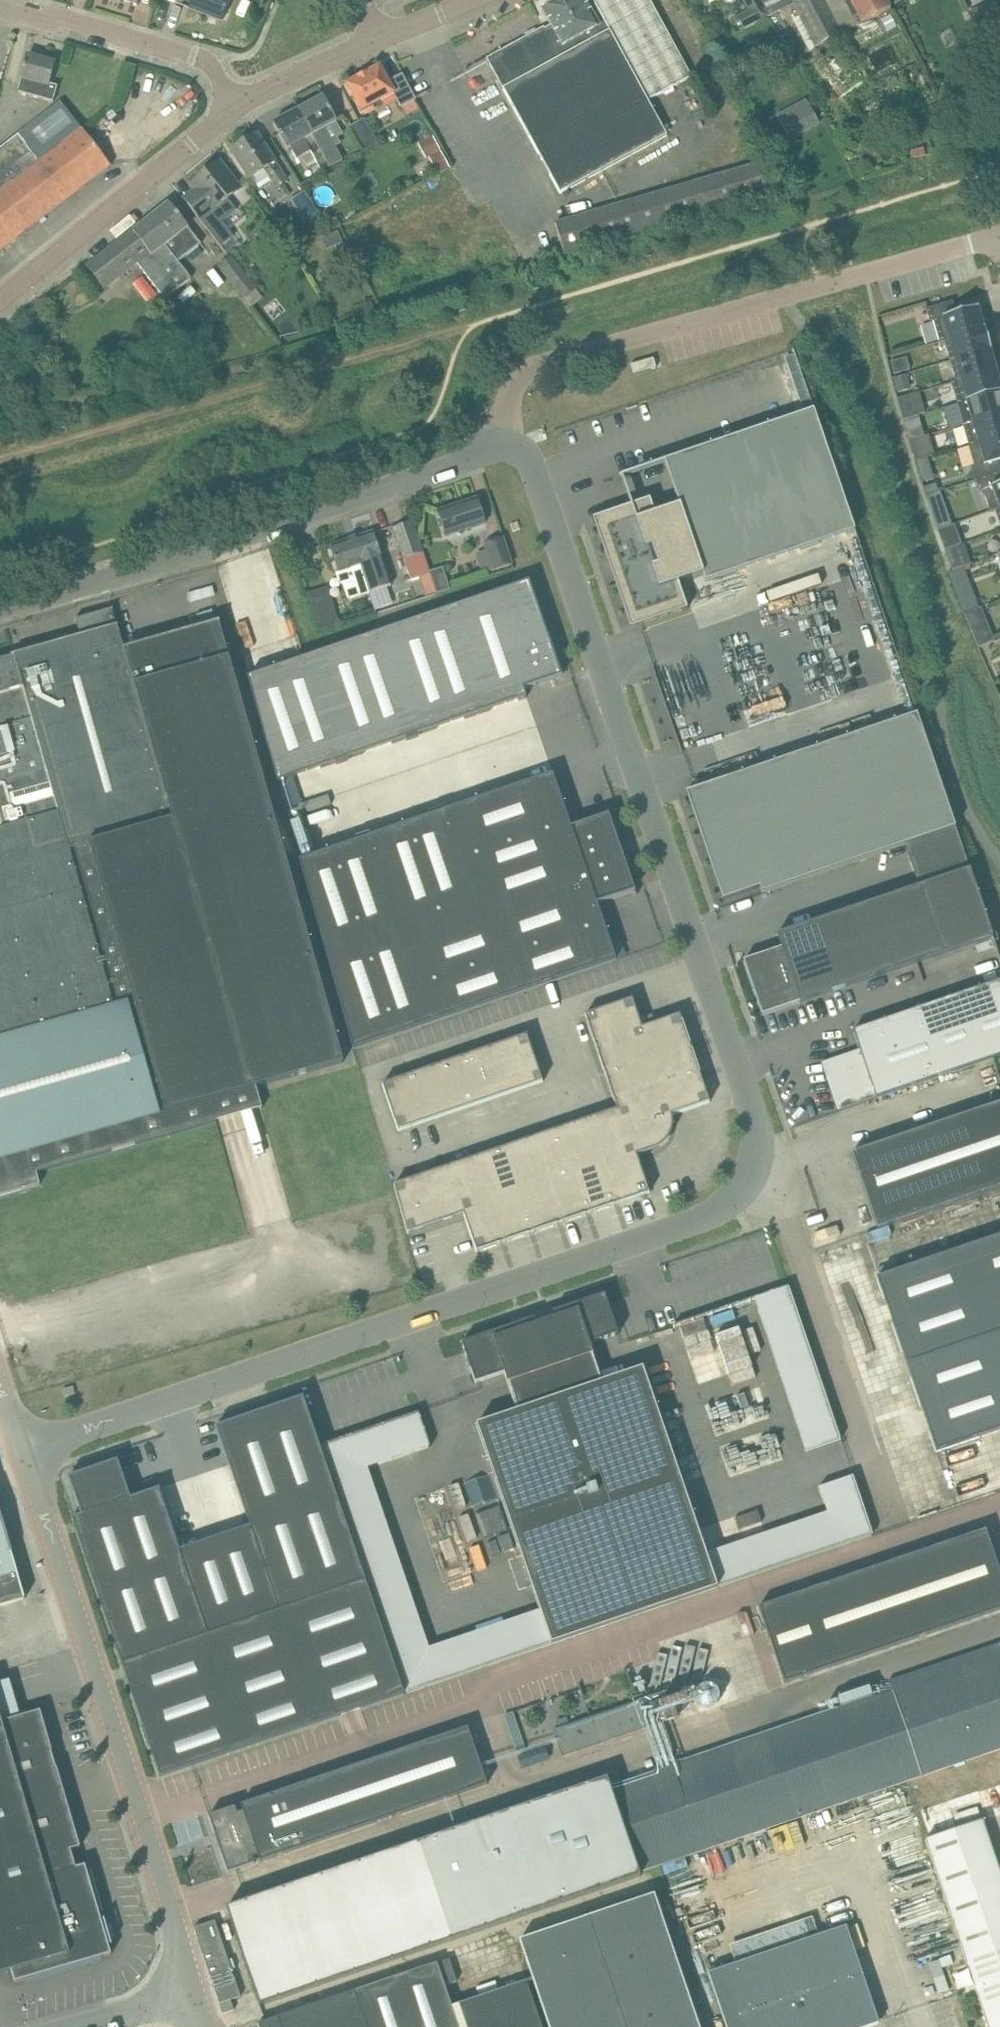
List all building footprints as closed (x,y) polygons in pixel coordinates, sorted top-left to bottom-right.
[(189,7),(223,20),(231,0),(192,0),(189,7)] [(493,70),(560,193),(667,134),(648,100),(692,76),(650,0),(593,0),(594,1),(588,5),(604,33),(567,52),(551,25),(545,28),(544,27),(503,49),(510,61),(493,70)] [(542,9),(551,25),(567,52),(604,33),(588,5),(585,0),(558,0),(542,9)] [(760,0),(744,0),(749,11),(737,17),(744,29),(768,16),(760,0)] [(843,33),(825,0),(790,0),(799,17),(815,48),(843,33)] [(843,33),(889,10),(884,0),(825,0),(843,33)] [(991,2),(967,13),(980,38),(999,28),(999,20),(991,2)] [(742,52),(733,57),(738,68),(747,63),(742,52)] [(54,102),(58,85),(49,83),(55,63),(28,55),(18,92),(54,102)] [(380,65),(346,84),(361,111),(375,104),(386,98),(393,94),(401,107),(402,107),(416,99),(415,97),(402,74),(388,81),(381,67),(380,65)] [(323,96),(299,110),(312,135),(313,134),(329,167),(330,167),(343,160),(325,128),(337,121),(323,96)] [(806,97),(778,111),(790,134),(818,120),(806,97)] [(43,217),(110,166),(61,102),(0,149),(0,162),(43,217)] [(312,135),(299,110),(274,123),(287,148),(291,146),(297,159),(301,157),(307,165),(316,161),(322,170),(329,167),(313,134),(312,135)] [(287,180),(257,133),(232,150),(251,179),(252,178),(259,189),(272,181),(276,187),(287,180)] [(372,134),(359,142),(363,150),(377,142),(372,134)] [(440,149),(429,156),(438,172),(439,174),(450,167),(440,149)] [(777,192),(768,160),(555,223),(565,254),(777,192)] [(241,188),(220,161),(191,184),(196,189),(184,199),(221,246),(234,236),(223,221),(237,209),(228,199),(241,188)] [(0,162),(0,250),(43,217),(0,162)] [(289,199),(305,224),(320,214),(304,190),(289,199)] [(178,262),(179,262),(202,244),(169,203),(133,231),(153,255),(165,245),(178,262)] [(153,255),(133,231),(89,266),(105,287),(137,262),(166,299),(192,278),(179,262),(178,262),(165,245),(153,255)] [(262,297),(254,288),(256,286),(231,255),(219,265),(252,305),(262,297)] [(953,301),(926,308),(930,321),(933,320),(940,342),(944,341),(944,340),(985,328),(984,328),(978,307),(957,313),(953,301)] [(985,328),(944,340),(944,341),(950,361),(990,349),(991,350),(992,350),(985,327),(984,328),(985,328)] [(990,349),(950,361),(956,381),(956,382),(996,370),(991,350),(990,349)] [(653,358),(631,365),(633,374),(639,373),(652,369),(656,368),(654,359),(653,358)] [(951,382),(958,404),(999,391),(999,383),(996,370),(956,382),(956,381),(951,382)] [(958,404),(964,424),(999,414),(999,391),(958,404)] [(655,513),(650,499),(593,518),(595,523),(601,521),(635,621),(681,605),(683,611),(688,609),(679,583),(703,574),(705,584),(855,531),(814,410),(665,461),(680,505),(655,513)] [(964,424),(970,445),(999,436),(999,414),(964,424)] [(970,445),(976,466),(972,467),(975,479),(999,471),(999,465),(999,460),(999,436),(970,445)] [(636,450),(643,470),(664,463),(657,443),(636,450)] [(975,479),(980,491),(983,490),(991,511),(996,510),(995,509),(999,507),(999,471),(975,479)] [(936,483),(924,487),(927,495),(939,491),(936,483)] [(446,536),(459,531),(486,523),(478,498),(437,511),(446,536)] [(394,528),(404,558),(411,579),(430,573),(413,522),(394,528)] [(352,538),(370,592),(391,585),(382,558),(374,531),(352,538)] [(484,543),(494,571),(512,565),(503,536),(484,543)] [(349,599),(370,592),(352,538),(331,546),(349,599)] [(957,546),(945,551),(946,553),(953,570),(964,566),(957,546)] [(953,570),(949,572),(965,613),(979,608),(964,566),(953,570)] [(295,661),(247,677),(278,782),(527,698),(524,689),(562,676),(530,581),(460,605),(305,657),(295,661)] [(332,601),(311,608),(318,630),(339,624),(332,601)] [(229,606),(209,608),(210,621),(230,619),(229,606)] [(979,608),(965,613),(971,629),(987,623),(981,607),(979,608)] [(0,658),(0,1196),(40,1184),(37,1172),(217,1121),(211,1100),(256,1087),(344,1062),(220,623),(220,621),(124,648),(118,625),(117,625),(113,611),(114,610),(114,609),(75,619),(75,620),(76,620),(81,635),(0,658)] [(956,827),(917,714),(691,791),(702,822),(697,823),(723,900),(761,887),(763,893),(956,827)] [(353,1049),(616,959),(597,904),(633,891),(635,896),(637,895),(609,814),(571,827),(553,774),(300,860),(353,1049)] [(744,961),(762,1015),(993,937),(956,828),(905,845),(919,886),(777,935),(781,948),(744,961)] [(839,1111),(999,1056),(999,981),(853,1031),(860,1051),(823,1063),(839,1111)] [(617,1109),(394,1185),(397,1195),(408,1233),(464,1214),(477,1252),(650,1193),(637,1155),(654,1149),(656,1148),(661,1146),(663,1144),(666,1141),(668,1139),(669,1137),(670,1135),(672,1127),(673,1123),(673,1120),(672,1115),(710,1102),(680,1014),(642,1027),(633,999),(585,1015),(617,1109)] [(383,1080),(399,1127),(544,1078),(528,1031),(383,1080)] [(852,1153),(878,1229),(999,1187),(999,1103),(852,1153)] [(877,1278),(936,1452),(999,1430),(999,1236),(877,1278)] [(766,1295),(814,1451),(847,1440),(799,1285),(766,1295)] [(555,1318),(536,1325),(634,1612),(635,1615),(717,1587),(643,1368),(602,1382),(589,1344),(619,1334),(605,1294),(553,1312),(555,1318)] [(765,1300),(680,1324),(697,1383),(760,1365),(747,1318),(768,1312),(765,1300)] [(635,1615),(634,1612),(536,1325),(517,1331),(514,1325),(462,1343),(476,1383),(505,1372),(519,1410),(477,1424),(552,1643),(635,1615)] [(118,1460),(69,1477),(82,1515),(72,1518),(73,1522),(74,1521),(161,1777),(404,1694),(304,1398),(304,1397),(216,1427),(230,1468),(231,1468),(279,1610),(209,1634),(161,1492),(160,1488),(131,1498),(118,1460)] [(26,1598),(0,1510),(0,1606),(26,1598)] [(784,1682),(999,1609),(999,1571),(986,1530),(759,1607),(784,1682)] [(260,2001),(999,1749),(999,1643),(889,1681),(892,1691),(231,1916),(260,2001)] [(706,1676),(707,1648),(680,1647),(679,1675),(706,1676)] [(669,1690),(553,1730),(562,1757),(678,1717),(669,1690)] [(520,1710),(509,1713),(518,1752),(529,1749),(520,1710)] [(12,1971),(15,1982),(112,1954),(86,1865),(76,1868),(71,1850),(81,1847),(41,1711),(20,1717),(2,1722),(0,1714),(0,1974),(12,1971)] [(209,1815),(228,1872),(255,1863),(253,1856),(258,1855),(260,1861),(487,1784),(468,1727),(241,1805),(243,1811),(238,1813),(236,1806),(209,1815)] [(545,1760),(541,1749),(519,1756),(523,1768),(545,1760)] [(959,1830),(986,1821),(981,1805),(953,1814),(959,1830)] [(654,1895),(520,1940),(550,2026),(700,2026),(654,1895)] [(727,2026),(867,2026),(879,2023),(846,1926),(818,1935),(811,1916),(798,1920),(805,1940),(708,1973),(727,2026)] [(241,1996),(216,1920),(194,1927),(223,2013),(234,2010),(231,2000),(241,1996)] [(965,1956),(989,2026),(999,2026),(999,1944),(965,1956)] [(449,1959),(438,1962),(445,1985),(457,1981),(449,1959)] [(258,2023),(259,2026),(460,2026),(445,1985),(438,1962),(258,2023)]
